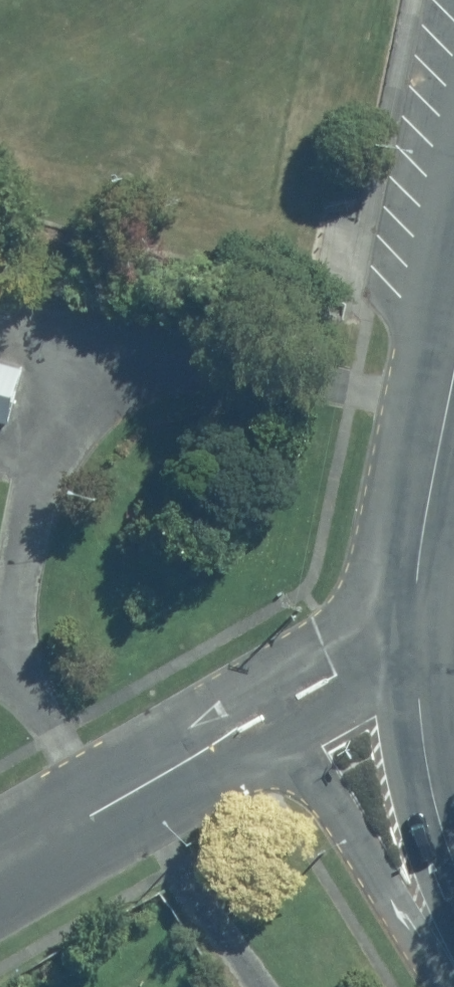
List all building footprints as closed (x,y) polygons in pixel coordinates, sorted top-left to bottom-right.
[(8,432),(23,371),(0,365),(0,430),(8,432)]
